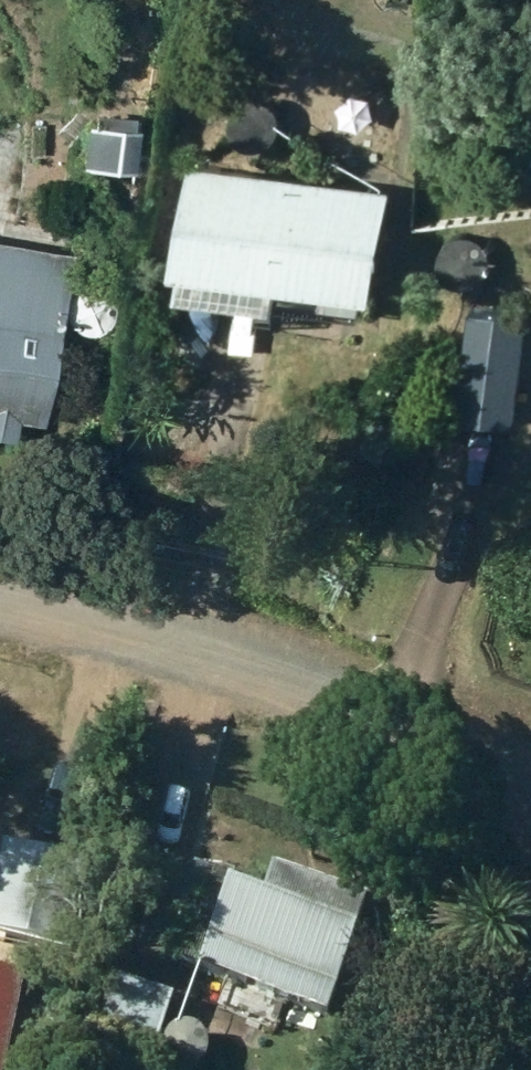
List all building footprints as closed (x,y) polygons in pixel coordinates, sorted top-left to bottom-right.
[(134,180),(138,139),(98,135),(94,176),(134,180)] [(388,198),(192,170),(175,289),(179,289),(175,313),(276,327),(281,301),(371,314),(388,198)] [(443,270),(449,276),(457,280),(465,281),(474,280),(481,275),(487,269),(490,261),(491,252),(488,244),(483,237),(476,232),(468,230),(459,230),(451,233),(445,238),(441,245),(439,254),(439,262),(443,270)] [(0,249),(0,447),(11,449),(14,431),(43,435),(71,260),(0,249)] [(75,326),(81,332),(89,336),(98,337),(106,335),(114,331),(119,324),(123,316),(123,308),(120,299),(115,292),(108,287),(100,285),(91,285),(84,289),(77,294),(73,301),(71,309),(72,318),(75,326)] [(515,433),(526,321),(471,315),(459,427),(515,433)] [(0,864),(0,947),(71,960),(87,876),(1,859),(0,864)] [(365,919),(266,885),(256,912),(193,891),(164,976),(326,1031),(365,919)] [(172,1010),(108,989),(86,1059),(119,1069),(152,1069),(172,1010)] [(20,1005),(0,1001),(0,1069),(6,1069),(20,1005)]
